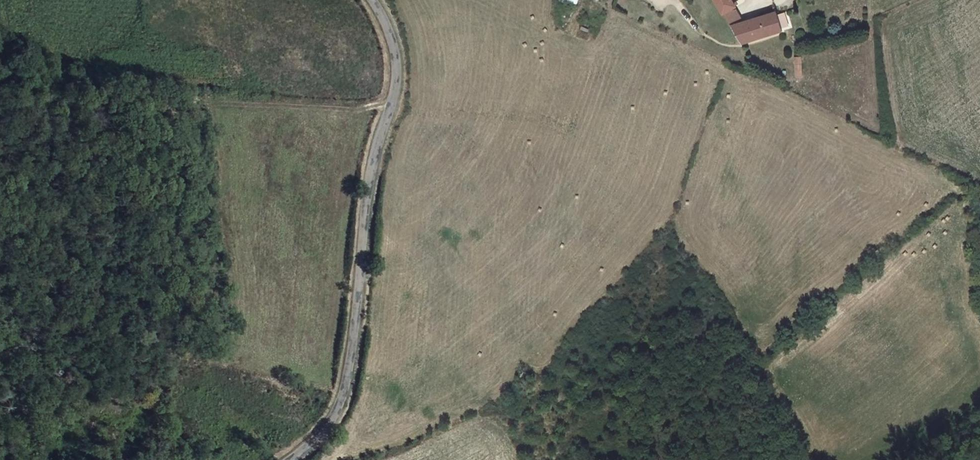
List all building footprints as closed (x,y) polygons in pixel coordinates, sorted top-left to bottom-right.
[(722,15),(733,9),(727,0),(713,0),(715,3),(722,15)] [(723,16),(730,29),(745,23),(740,10),(723,16)] [(781,31),(775,12),(758,18),(764,37),(781,31)] [(786,12),(777,15),(782,30),(791,28),(786,12)] [(730,29),(740,46),(764,37),(758,18),(745,23),(730,29)]
